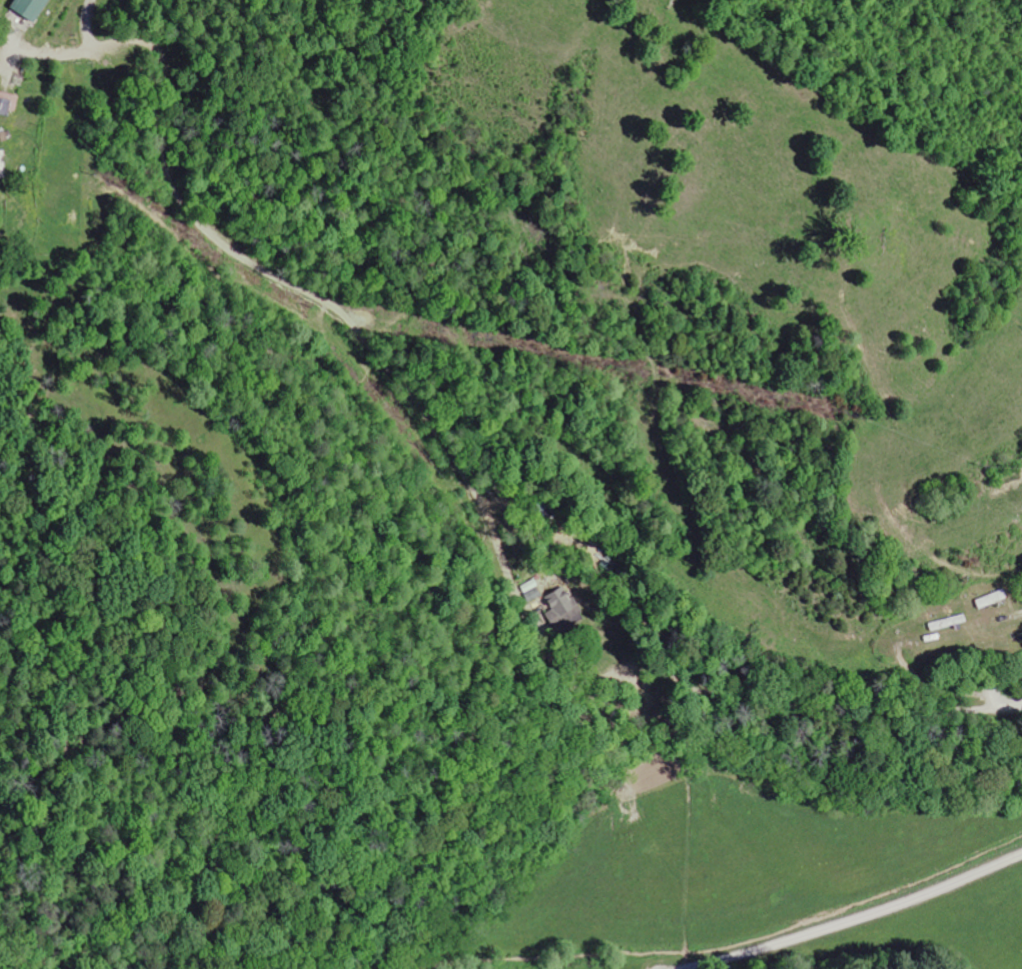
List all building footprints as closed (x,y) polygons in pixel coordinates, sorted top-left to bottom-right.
[(12,9),(35,23),(49,0),(17,0),(12,9)] [(11,116),(11,99),(0,98),(0,116),(11,116)] [(582,619),(568,588),(546,597),(553,611),(547,614),(555,632),(582,619)]
